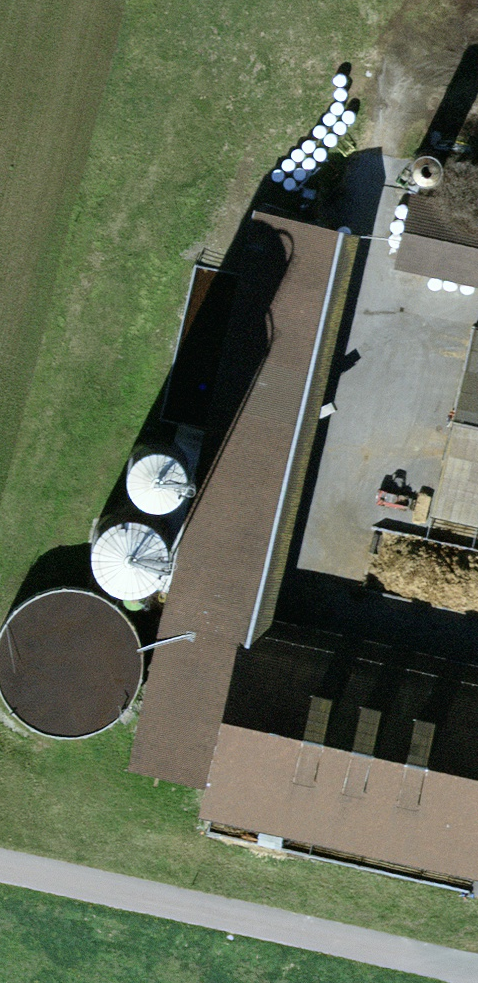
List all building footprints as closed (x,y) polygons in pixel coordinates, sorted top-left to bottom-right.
[(413,196),(397,268),(477,286),(477,211),(413,196)] [(254,211),(130,768),(205,787),(218,790),(253,635),(341,233),(254,211)] [(473,330),(429,515),(477,527),(477,331),(473,330)] [(189,488),(188,478),(184,469),(178,462),(169,457),(159,455),(149,456),(139,460),(132,468),(128,478),(127,488),(130,498),(135,507),(144,513),(154,516),(164,516),(173,512),(181,506),(186,498),(189,488)] [(170,570),(170,556),(166,543),(158,533),(147,525),(134,522),(121,523),(109,528),(100,536),(93,547),(91,560),(92,572),(98,584),(106,593),(117,599),(131,601),(144,599),(156,593),(165,582),(170,570)] [(122,720),(137,699),(144,674),(142,650),(133,628),(118,610),(97,597),(74,592),(50,594),(28,604),(10,620),(0,637),(0,696),(9,712),(27,730),(51,740),(77,742),(101,735),(122,720)] [(253,635),(218,790),(205,787),(198,817),(477,881),(477,686),(253,635)]
